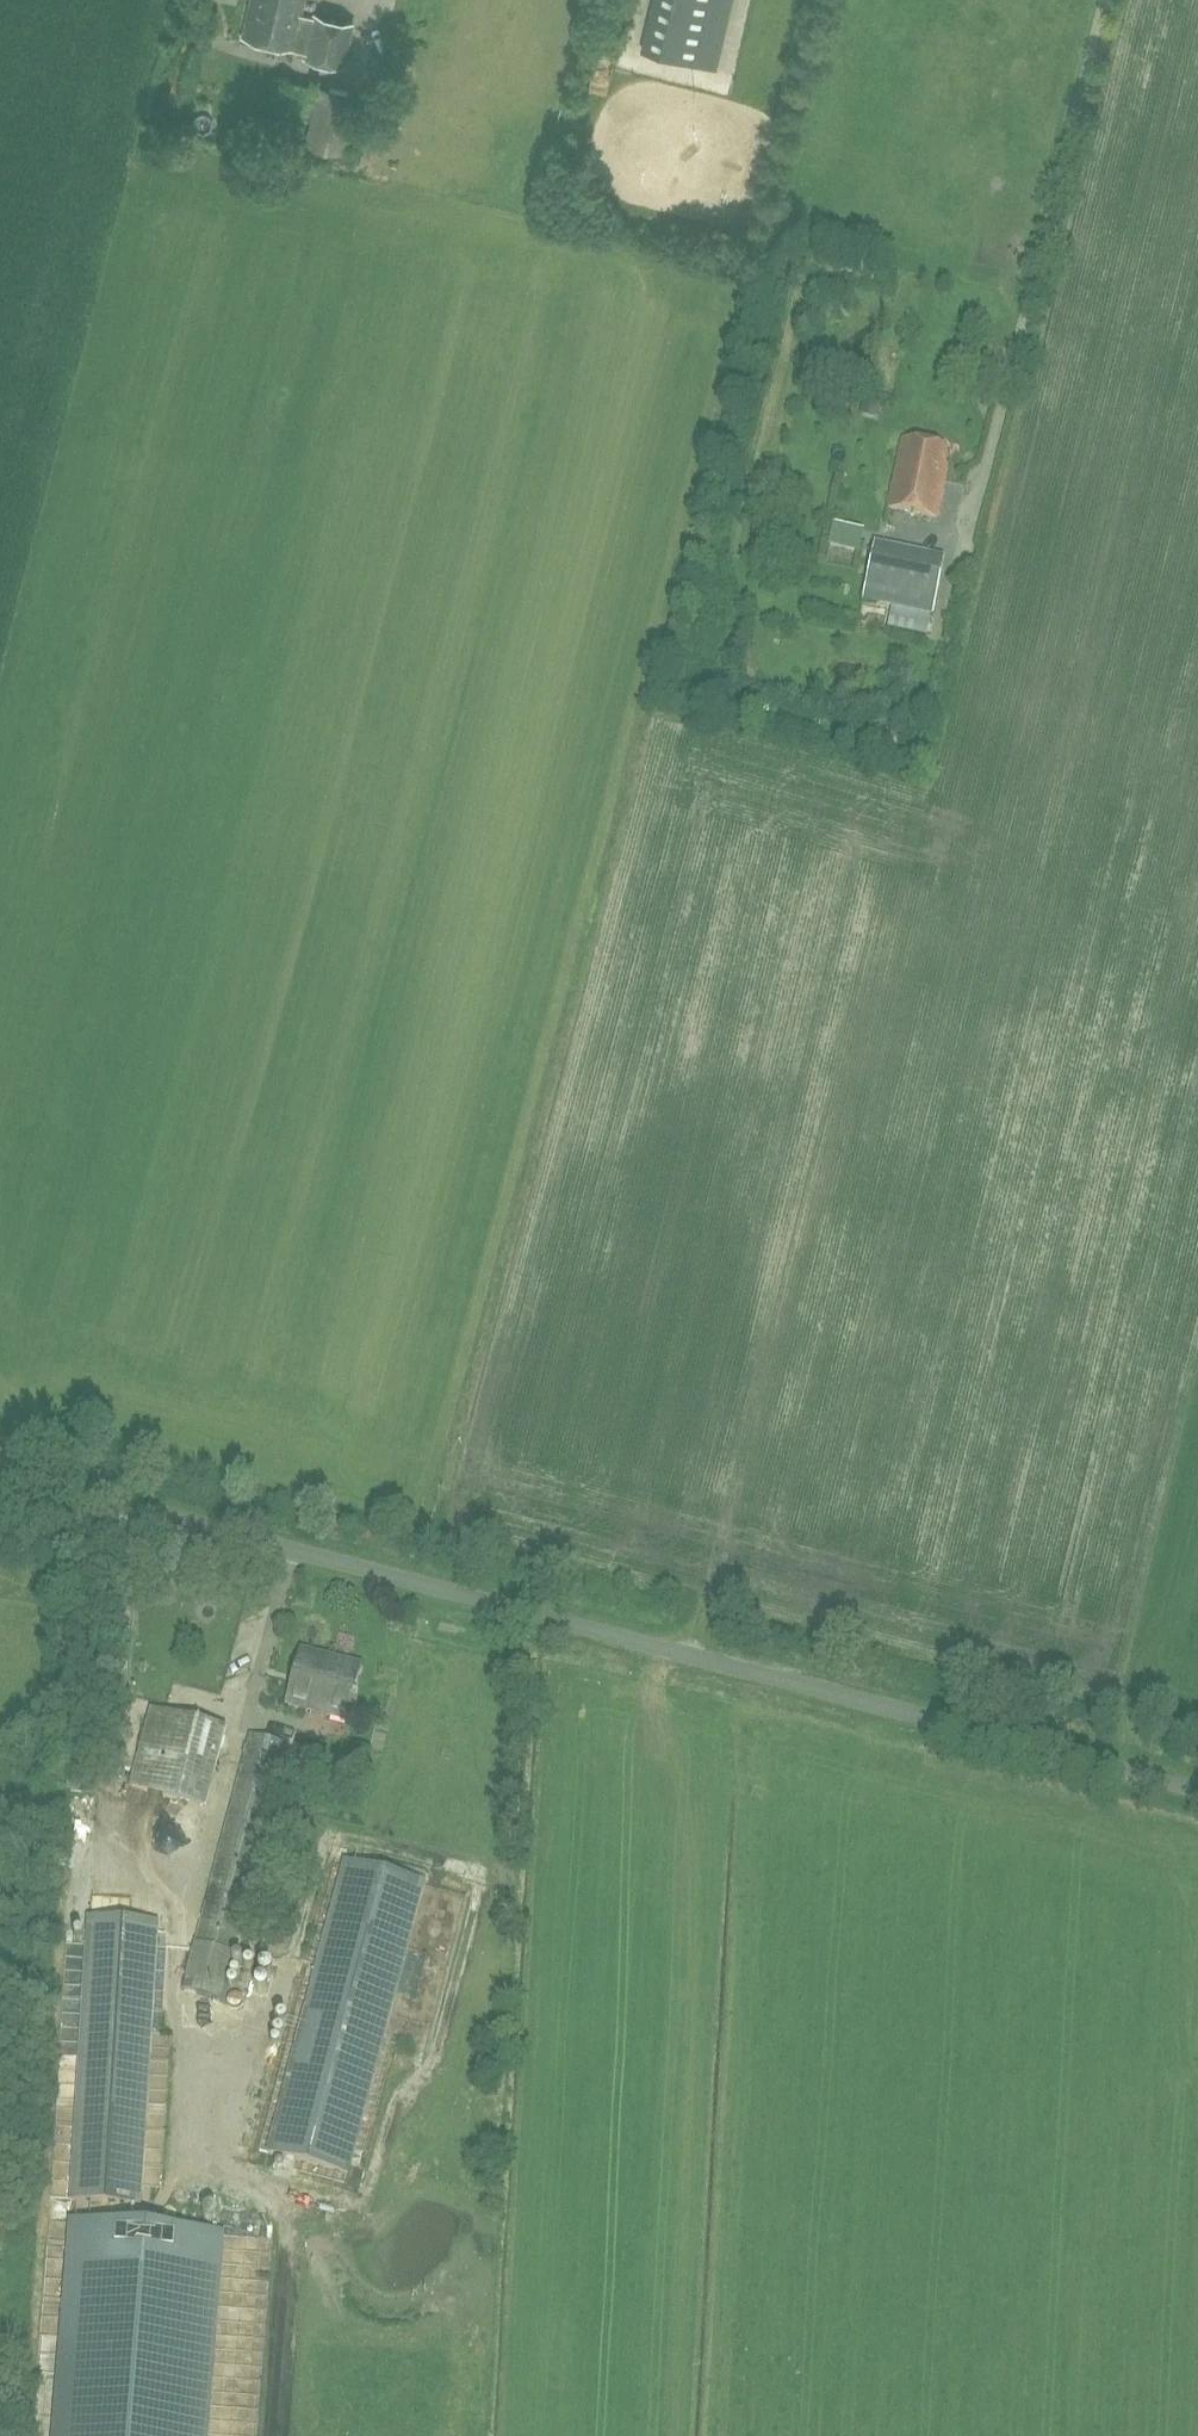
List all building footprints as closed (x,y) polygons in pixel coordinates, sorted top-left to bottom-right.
[(290,0),(251,0),(243,36),(266,41),(307,50),(306,56),(344,65),(352,25),(302,12),(304,3),(290,0)] [(733,0),(654,0),(641,52),(716,70),(733,0)] [(282,79),(275,113),(313,121),(320,87),(282,79)] [(313,121),(308,142),(346,153),(361,94),(321,84),(320,87),(313,121)] [(948,450),(904,440),(889,509),(936,519),(948,468),(944,467),(948,450)] [(944,557),(874,542),(862,600),(932,615),(944,557)] [(300,1648),(287,1702),(350,1719),(356,1695),(351,1694),(359,1664),(300,1648)] [(128,1788),(205,1807),(225,1729),(150,1707),(128,1788)] [(193,1943),(195,1943),(182,1990),(221,2000),(233,1954),(287,1744),(249,1734),(193,1943)] [(344,1857),(266,2150),(348,2173),(427,1879),(344,1857)] [(88,1916),(86,1940),(84,1940),(68,2199),(142,2203),(157,1944),(158,1920),(88,1916)] [(223,2234),(69,2222),(52,2435),(207,2435),(223,2234)]
